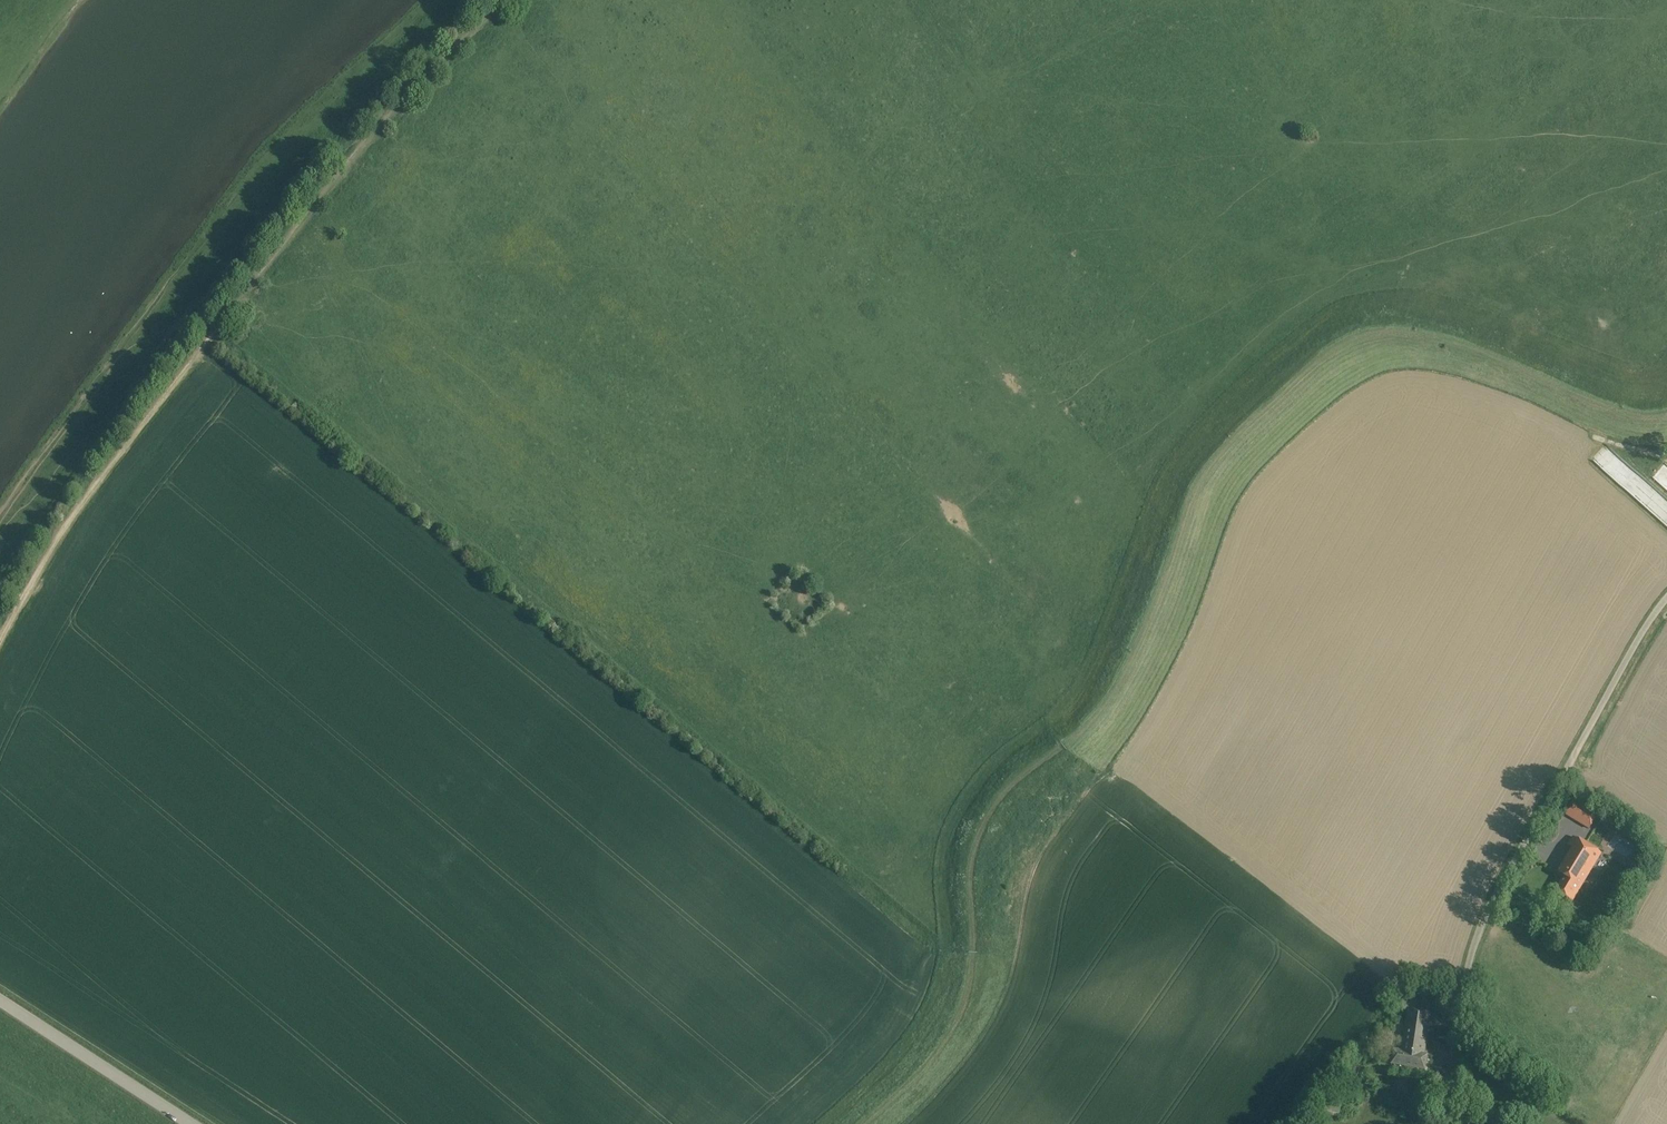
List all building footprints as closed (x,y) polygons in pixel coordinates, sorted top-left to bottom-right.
[(1605,447),(1593,462),(1626,488),(1630,483),(1642,492),(1650,481),(1605,447)] [(1665,465),(1656,475),(1666,485),(1666,467),(1665,465)] [(1596,817),(1573,803),(1565,815),(1589,829),(1596,817)] [(1606,814),(1602,821),(1608,825),(1612,817),(1606,814)] [(1601,854),(1573,837),(1568,846),(1573,849),(1557,874),(1564,878),(1555,892),(1571,902),(1601,854)] [(1406,998),(1404,1009),(1408,1010),(1402,1051),(1393,1049),(1392,1059),(1391,1065),(1392,1065),(1414,1069),(1425,1071),(1427,1056),(1424,1055),(1430,1013),(1432,1002),(1406,998)]
